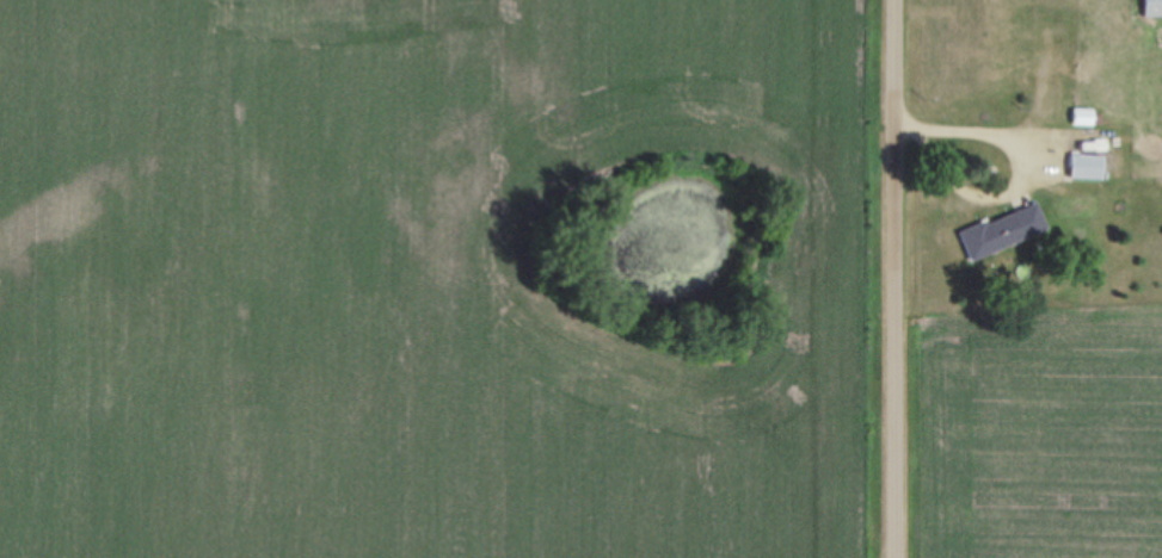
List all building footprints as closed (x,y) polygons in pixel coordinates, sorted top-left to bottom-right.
[(1144,15),(1161,15),(1161,0),(1144,0),(1144,15)] [(1092,125),(1092,108),(1072,108),(1072,125),(1092,125)] [(1102,154),(1070,154),(1070,178),(1102,178),(1102,154)] [(1048,231),(1037,201),(958,229),(968,259),(1048,231)]
